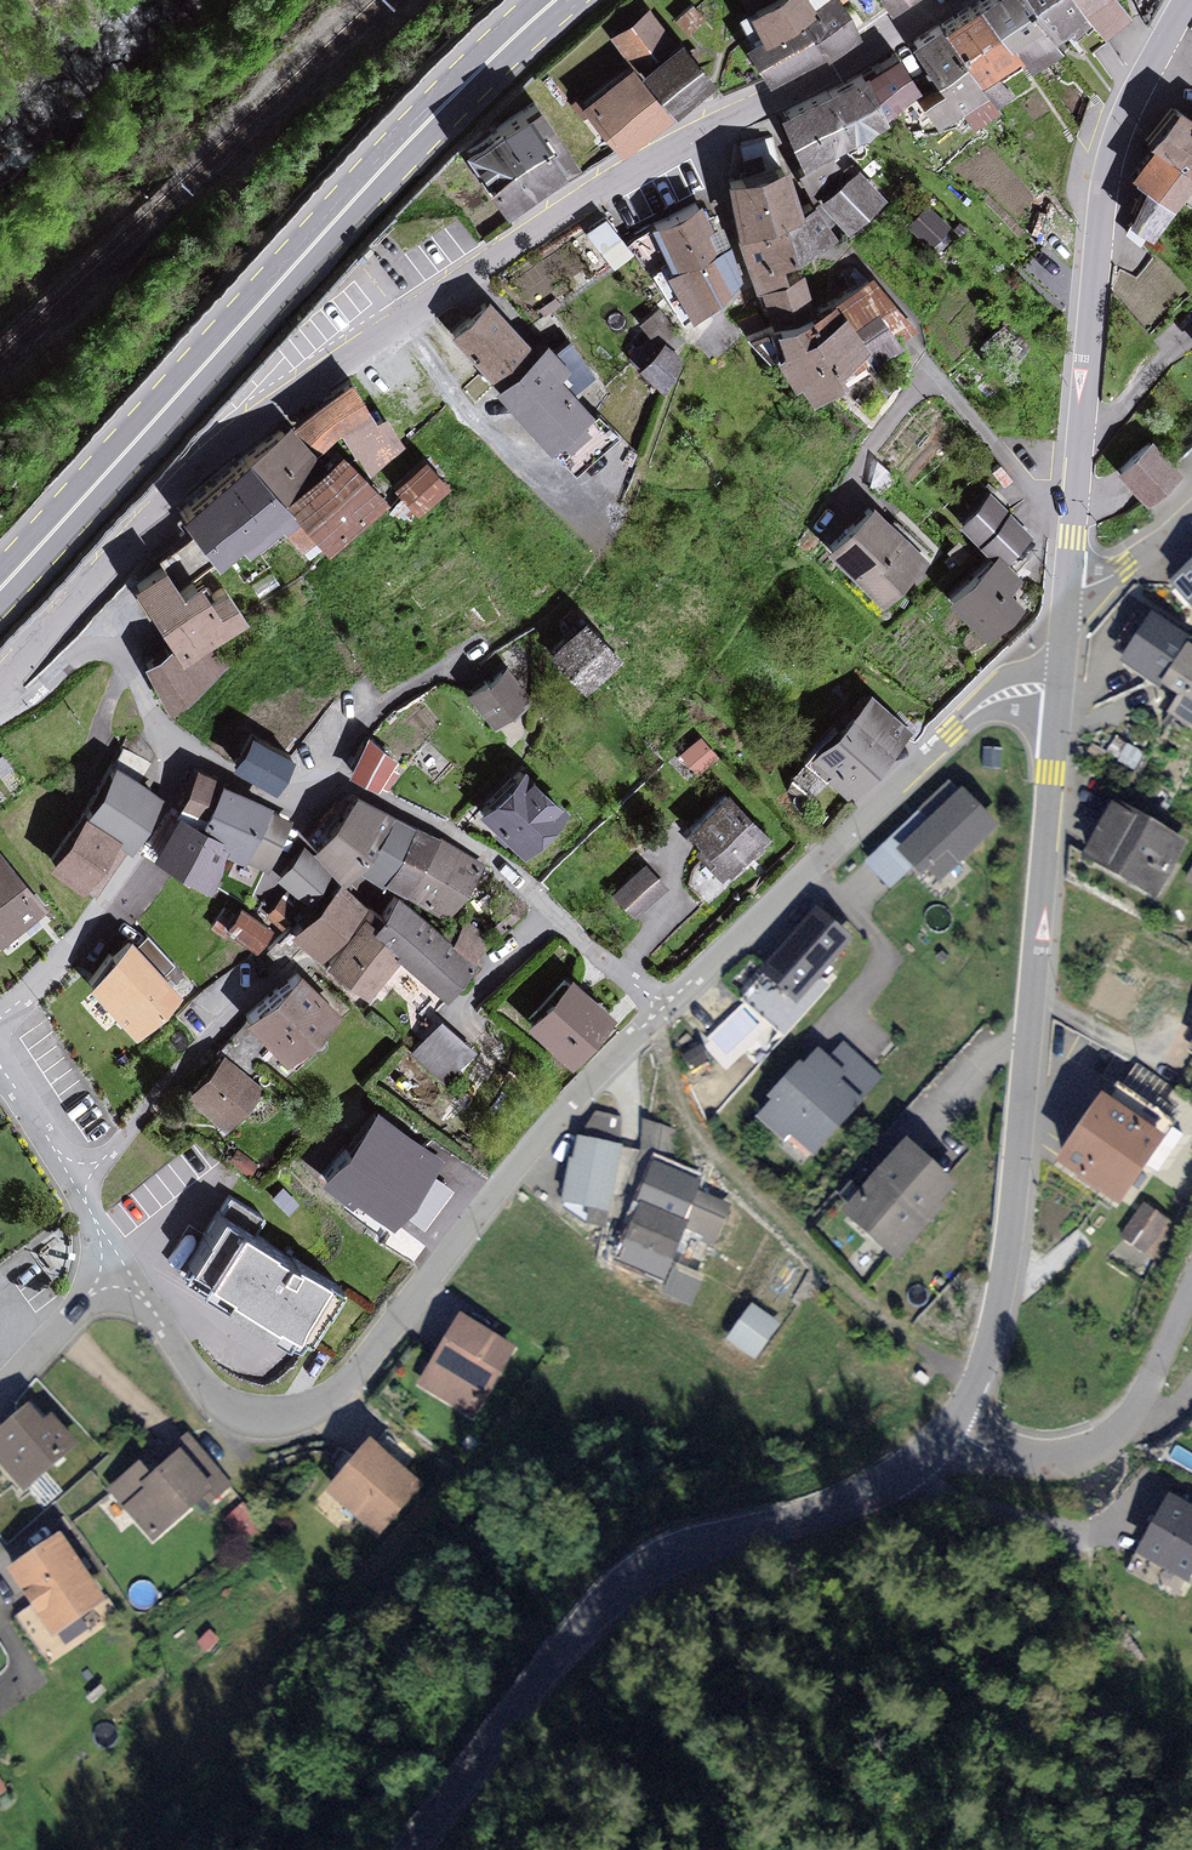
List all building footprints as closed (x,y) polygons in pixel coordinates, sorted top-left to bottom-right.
[(743,6),(759,35),(761,38),(798,13),(812,4),(810,0),(753,0),(743,6)] [(841,0),(810,0),(812,4),(798,13),(824,53),(858,33),(841,0)] [(888,11),(904,0),(882,0),(888,11)] [(980,0),(969,0),(939,20),(979,80),(997,68),(1020,53),(1011,39),(1007,42),(980,0)] [(1034,0),(980,0),(1007,42),(1011,39),(1020,53),(1030,68),(1064,46),(1059,38),(1034,0)] [(1079,0),(1034,0),(1059,38),(1090,17),(1079,0)] [(1090,17),(1104,39),(1132,20),(1119,0),(1079,0),(1090,17)] [(692,1),(673,18),(687,33),(706,16),(692,1)] [(667,39),(644,7),(610,33),(633,64),(667,39)] [(767,82),(824,53),(798,13),(761,38),(759,35),(743,43),(767,82)] [(979,80),(939,20),(909,39),(940,85),(918,99),(937,126),(962,110),(987,93),(979,80)] [(709,79),(679,39),(642,67),(672,107),(709,79)] [(895,49),(863,68),(885,117),(920,86),(895,49)] [(666,117),(629,67),(582,101),(619,151),(666,117)] [(863,68),(776,111),(800,165),(830,150),(852,139),(876,125),(885,117),(863,68)] [(997,68),(979,80),(987,93),(997,108),(1015,96),(997,68)] [(1000,113),(997,108),(987,93),(962,110),(975,129),(1000,113)] [(1179,98),(1151,132),(1157,137),(1132,167),(1148,180),(1124,209),(1148,228),(1173,196),(1184,205),(1191,195),(1191,109),(1179,98)] [(567,166),(531,108),(471,145),(508,203),(567,166)] [(748,164),(781,156),(774,132),(742,140),(748,164)] [(846,170),(830,150),(800,165),(816,195),(846,170)] [(799,206),(783,158),(721,172),(735,230),(780,213),(799,206)] [(884,195),(855,162),(846,170),(816,195),(845,228),(884,195)] [(698,197),(648,223),(669,268),(727,238),(719,217),(710,222),(698,197)] [(814,200),(799,206),(780,213),(794,254),(836,234),(814,200)] [(930,245),(950,224),(926,201),(906,221),(930,245)] [(632,250),(603,213),(582,229),(612,266),(632,250)] [(778,258),(794,254),(780,213),(735,230),(756,284),(783,273),(778,258)] [(740,271),(727,238),(669,268),(664,271),(690,318),(740,271)] [(783,273),(756,284),(769,318),(796,311),(814,303),(800,267),(783,273)] [(814,303),(796,311),(803,329),(841,305),(852,321),(875,305),(901,339),(915,327),(869,270),(831,294),(814,303)] [(530,344),(487,297),(452,329),(495,376),(530,344)] [(777,346),(770,350),(789,380),(794,377),(805,394),(840,372),(834,363),(860,345),(865,342),(852,321),(841,305),(803,329),(777,346)] [(901,339),(875,305),(852,321),(865,342),(860,345),(872,362),(901,339)] [(769,318),(777,346),(803,329),(796,311),(769,318)] [(679,359),(659,341),(637,364),(657,383),(679,359)] [(546,357),(541,350),(502,380),(549,440),(587,411),(566,384),(585,369),(564,343),(546,357)] [(349,374),(287,420),(312,448),(367,405),(349,374)] [(373,417),(367,405),(312,448),(322,460),(339,446),(370,479),(405,443),(384,410),(373,417)] [(287,420),(245,450),(281,494),(322,460),(312,448),(287,420)] [(1175,475),(1147,441),(1117,466),(1145,500),(1175,475)] [(370,479),(339,446),(322,460),(281,494),(314,536),(326,550),(385,494),(370,479)] [(281,494),(245,450),(175,508),(216,562),(239,541),(246,551),(278,523),(300,549),(314,536),(281,494)] [(423,456),(393,483),(419,511),(449,485),(423,456)] [(1025,534),(986,493),(963,516),(1002,557),(1025,534)] [(923,558),(871,504),(827,546),(878,601),(923,558)] [(1012,579),(991,556),(945,597),(982,638),(1020,604),(1004,586),(1012,579)] [(196,572),(208,592),(223,583),(211,563),(196,572)] [(1173,583),(1191,604),(1191,566),(1173,583)] [(180,591),(166,567),(140,582),(177,645),(148,663),(171,702),(214,676),(195,646),(242,618),(225,589),(207,599),(197,581),(180,591)] [(1187,638),(1154,615),(1122,661),(1155,684),(1187,638)] [(615,654),(582,617),(547,648),(580,685),(615,654)] [(1191,732),(1191,647),(1191,646),(1165,685),(1179,694),(1166,714),(1191,732)] [(525,700),(503,667),(467,690),(489,724),(525,700)] [(908,735),(865,695),(806,757),(849,797),(908,735)] [(289,757),(251,733),(233,761),(271,785),(289,757)] [(124,744),(113,760),(140,779),(151,760),(124,744)] [(393,760),(371,746),(349,777),(371,792),(393,760)] [(140,779),(113,760),(83,810),(130,843),(160,793),(140,779)] [(198,818),(219,776),(193,764),(174,806),(198,818)] [(561,811),(522,769),(479,809),(519,851),(561,811)] [(241,857),(266,806),(269,800),(219,776),(198,818),(221,833),(218,838),(228,843),(225,851),(241,857)] [(993,828),(963,793),(958,797),(950,789),(865,861),(888,887),(916,863),(931,880),(993,828)] [(762,834),(722,790),(681,828),(721,872),(762,834)] [(316,853),(347,873),(352,865),(386,812),(354,793),(316,853)] [(1183,844),(1119,805),(1089,854),(1153,893),(1183,844)] [(198,818),(174,806),(147,849),(206,884),(225,851),(228,843),(218,838),(221,833),(198,818)] [(290,817),(266,806),(241,857),(268,868),(290,817)] [(352,865),(377,881),(379,878),(411,828),(386,812),(352,865)] [(117,841),(79,816),(49,861),(87,886),(117,841)] [(379,878),(402,893),(434,843),(411,828),(379,878)] [(337,874),(302,843),(272,875),(307,907),(337,874)] [(470,866),(434,843),(402,893),(438,916),(470,866)] [(248,908),(268,868),(241,857),(225,851),(216,885),(248,908)] [(0,852),(0,935),(41,900),(0,852)] [(655,883),(637,865),(608,896),(626,913),(655,883)] [(365,901),(337,874),(307,907),(286,928),(314,954),(365,901)] [(466,963),(395,898),(370,924),(442,990),(466,963)] [(285,912),(273,901),(260,915),(273,926),(285,912)] [(263,928),(236,908),(223,926),(250,946),(263,928)] [(848,942),(814,912),(762,973),(796,1002),(848,942)] [(396,955),(358,921),(325,957),(363,991),(396,955)] [(127,932),(86,982),(132,1034),(177,989),(163,971),(172,962),(146,933),(136,942),(127,932)] [(332,1012),(297,972),(247,1017),(283,1056),(332,1012)] [(609,1019),(568,979),(528,1020),(569,1060),(609,1019)] [(462,1045),(436,1021),(406,1053),(440,1084),(455,1067),(447,1060),(462,1045)] [(872,1076),(841,1047),(829,1061),(821,1054),(806,1070),(801,1065),(771,1097),(777,1103),(762,1119),(781,1137),(785,1133),(810,1156),(859,1103),(852,1097),(872,1076)] [(254,1090),(221,1056),(185,1092),(218,1126),(254,1090)] [(1166,1137),(1109,1098),(1063,1165),(1120,1204),(1166,1137)] [(578,1138),(622,1145),(622,1116),(598,1111),(578,1138)] [(378,1115),(322,1188),(395,1235),(446,1163),(378,1115)] [(648,1122),(647,1139),(677,1141),(678,1125),(648,1122)] [(586,1209),(611,1213),(622,1145),(578,1138),(574,1158),(569,1158),(561,1204),(586,1209)] [(953,1186),(908,1143),(844,1209),(895,1258),(944,1207),(938,1201),(953,1186)] [(641,1201),(685,1219),(698,1190),(701,1182),(654,1160),(637,1200),(641,1201)] [(281,1185),(271,1195),(288,1212),(298,1203),(281,1185)] [(732,1205),(698,1190),(685,1219),(689,1221),(685,1232),(715,1245),(732,1205)] [(685,1219),(641,1201),(621,1248),(625,1250),(621,1260),(666,1278),(673,1261),(685,1232),(689,1221),(685,1219)] [(1166,1223),(1138,1206),(1119,1236),(1147,1253),(1166,1223)] [(341,1285),(219,1209),(187,1261),(225,1285),(217,1298),(263,1327),(270,1317),(307,1340),(341,1285)] [(608,1228),(611,1213),(586,1209),(584,1223),(608,1228)] [(706,1275),(673,1261),(666,1278),(659,1292),(693,1308),(706,1275)] [(782,1324),(753,1303),(727,1339),(755,1360),(782,1324)] [(511,1346),(462,1314),(419,1380),(468,1412),(511,1346)] [(30,1403),(0,1427),(0,1452),(26,1484),(78,1442),(54,1412),(44,1421),(30,1403)] [(222,1479),(186,1433),(147,1463),(143,1458),(111,1483),(151,1534),(222,1479)] [(414,1483),(373,1442),(328,1487),(369,1527),(414,1483)] [(1136,1555),(1189,1585),(1191,1580),(1191,1507),(1170,1494),(1136,1555)] [(106,1599),(61,1533),(13,1566),(57,1632),(106,1599)]
